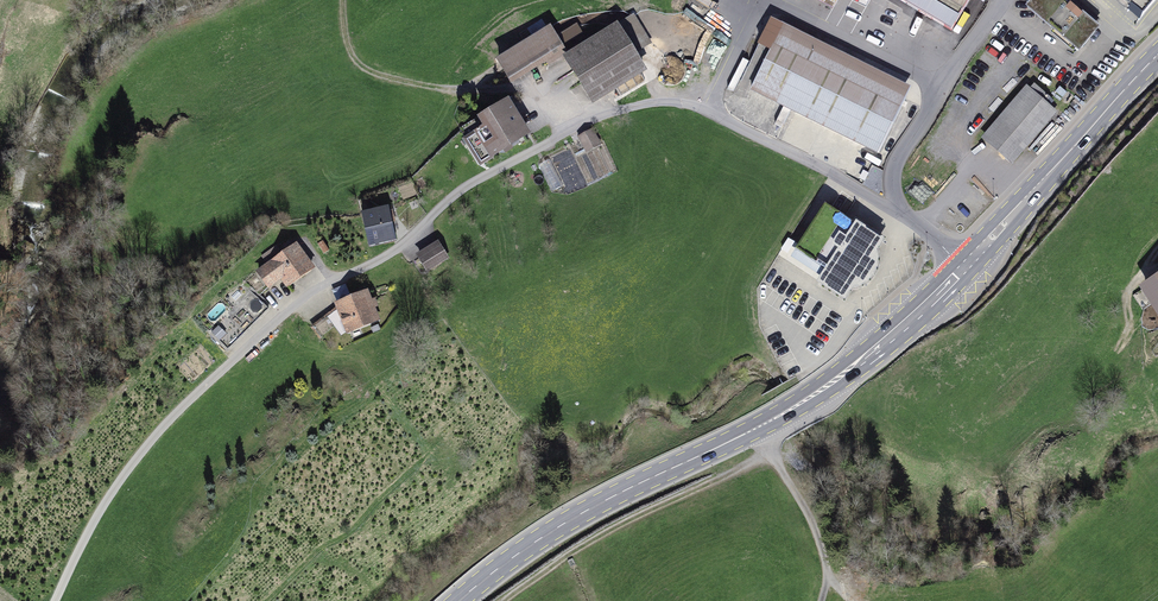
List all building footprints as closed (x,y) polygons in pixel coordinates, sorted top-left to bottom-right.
[(956,26),(972,0),(913,0),(956,26)] [(1060,0),(1036,0),(1027,11),(1082,55),(1100,33),(1060,0)] [(1142,21),(1157,2),(1157,0),(1116,0),(1142,21)] [(626,20),(572,52),(595,91),(649,59),(626,20)] [(910,81),(780,23),(751,86),(881,144),(910,81)] [(551,28),(497,61),(511,84),(565,51),(551,28)] [(1055,105),(1030,85),(989,134),(1013,155),(1055,105)] [(492,161),(531,138),(511,104),(482,121),(494,141),(484,147),(492,161)] [(586,151),(600,144),(593,128),(579,135),(586,151)] [(886,242),(823,204),(798,246),(787,239),(774,261),(846,304),(853,293),(864,288),(875,281),(880,270),(879,253),(886,242)] [(363,212),(369,247),(395,242),(389,208),(363,212)] [(290,289),(317,270),(298,242),(256,272),(267,288),(282,278),(290,289)] [(416,255),(427,273),(449,260),(438,242),(416,255)] [(1150,290),(1157,301),(1157,284),(1150,290)] [(335,305),(347,336),(380,322),(368,292),(335,305)]
